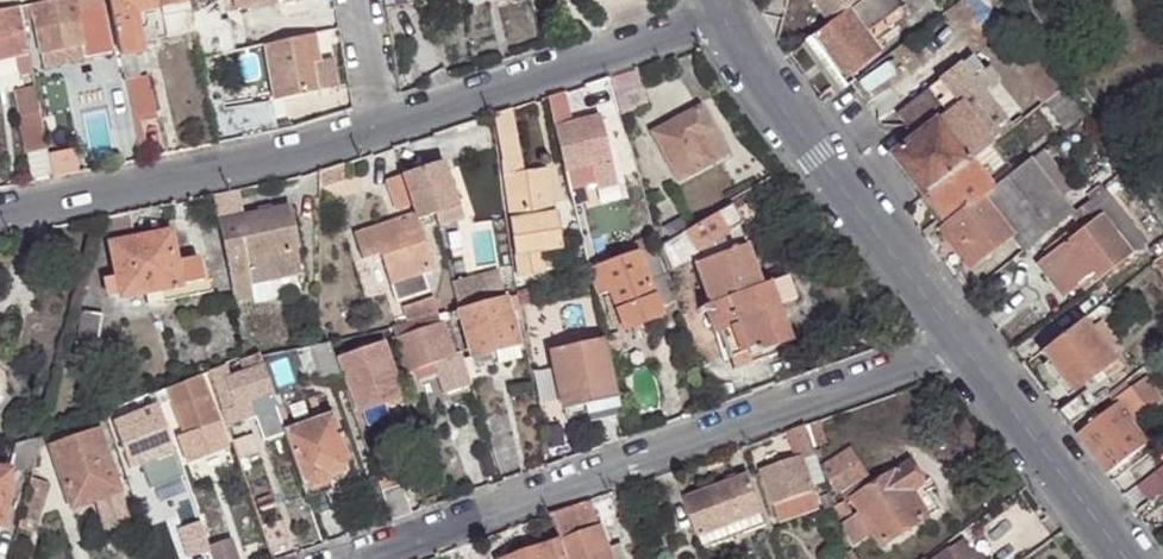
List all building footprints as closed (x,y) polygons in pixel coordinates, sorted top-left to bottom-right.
[(18,6),(20,17),(33,13),(41,51),(85,42),(88,55),(118,49),(108,0),(45,0),(18,6)] [(186,0),(108,0),(118,49),(129,47),(139,44),(131,8),(160,2),(166,34),(183,30),(184,37),(194,35),(186,0)] [(385,9),(415,4),(414,0),(383,0),(385,9)] [(828,24),(848,9),(856,3),(859,0),(812,0),(811,1),(828,24)] [(866,33),(902,5),(898,0),(883,0),(864,14),(856,3),(848,9),(866,33)] [(856,3),(864,14),(883,0),(859,0),(856,3)] [(0,10),(0,55),(12,53),(16,71),(31,68),(20,17),(18,6),(0,10)] [(828,24),(809,38),(841,80),(880,50),(866,33),(848,9),(828,24)] [(1041,100),(1064,83),(1027,33),(1003,52),(1041,100)] [(320,65),(316,37),(264,44),(272,100),(316,94),(315,83),(322,82),(320,65)] [(41,51),(44,64),(88,55),(85,42),(41,51)] [(134,71),(129,47),(118,49),(124,73),(134,71)] [(970,155),(990,139),(989,138),(1010,122),(959,58),(936,75),(938,77),(947,89),(955,99),(944,107),(936,96),(904,120),(912,131),(888,150),(920,192),(970,155)] [(322,82),(315,83),(316,94),(349,90),(344,61),(320,65),(322,82)] [(614,86),(616,95),(645,86),(639,67),(611,76),(614,86)] [(134,71),(124,73),(132,111),(136,110),(154,106),(145,68),(134,71)] [(614,86),(611,76),(600,79),(603,90),(614,86)] [(938,77),(895,109),(904,120),(936,96),(944,107),(955,99),(947,89),(938,77)] [(19,110),(39,106),(34,83),(14,87),(19,110)] [(621,111),(649,102),(645,86),(616,95),(621,111)] [(556,123),(574,119),(567,90),(549,95),(556,123)] [(1061,120),(1074,111),(1062,97),(1051,106),(1061,120)] [(679,179),(717,159),(704,133),(715,127),(701,103),(652,128),(679,179)] [(39,106),(19,110),(27,148),(47,144),(39,106)] [(493,113),(500,159),(503,159),(519,268),(541,264),(539,243),(555,242),(551,203),(545,203),(541,167),(520,170),(511,108),(493,113)] [(272,109),(225,118),(224,112),(211,115),(217,143),(276,131),(272,109)] [(139,143),(143,142),(136,110),(132,111),(139,143)] [(556,123),(571,181),(584,179),(581,164),(592,162),(598,187),(618,182),(601,113),(574,119),(556,123)] [(47,144),(27,148),(33,180),(54,176),(47,144)] [(1023,249),(1069,214),(1071,211),(1030,154),(992,183),(942,221),(976,265),(1013,235),(1023,249)] [(920,192),(942,221),(992,183),(970,155),(920,192)] [(406,296),(439,285),(415,213),(433,207),(438,224),(462,216),(443,158),(375,182),(380,197),(392,192),(400,218),(351,235),(360,261),(377,255),(388,287),(401,282),(406,296)] [(325,166),(325,185),(347,178),(339,162),(325,166)] [(1114,195),(1133,182),(1125,170),(1071,211),(1069,214),(1076,223),(1090,212),(1093,217),(1064,240),(1069,246),(1059,254),(1080,282),(1090,276),(1095,281),(1142,245),(1113,207),(1114,195)] [(238,186),(212,192),(231,287),(249,283),(245,262),(258,259),(260,271),(281,266),(292,271),(299,269),(296,252),(298,251),(290,207),(244,215),(238,186)] [(696,248),(742,221),(731,204),(685,231),(696,248)] [(117,271),(121,291),(121,295),(145,290),(148,302),(199,291),(196,279),(204,278),(199,257),(177,261),(171,231),(150,235),(149,228),(141,230),(142,237),(111,243),(117,271)] [(660,306),(678,298),(661,242),(601,265),(618,310),(656,296),(660,306)] [(753,361),(798,349),(787,311),(780,289),(777,281),(768,284),(757,246),(702,262),(715,305),(706,308),(714,333),(723,330),(731,358),(750,353),(753,361)] [(108,293),(121,291),(117,271),(105,272),(108,293)] [(507,300),(500,272),(454,285),(460,311),(462,310),(507,300)] [(801,307),(794,285),(780,289),(787,311),(801,307)] [(411,324),(444,315),(437,293),(405,302),(411,324)] [(618,310),(628,334),(665,319),(660,306),(656,296),(618,310)] [(450,314),(452,320),(464,318),(474,356),(521,344),(509,299),(507,300),(462,310),(460,311),(450,314)] [(72,339),(93,343),(101,313),(81,308),(72,339)] [(1072,394),(1114,361),(1082,319),(1039,351),(1061,379),(1054,384),(1064,396),(1070,391),(1072,394)] [(437,364),(455,358),(444,326),(398,340),(409,372),(419,369),(437,364)] [(340,378),(327,341),(317,342),(306,345),(320,385),(340,378)] [(587,414),(621,408),(607,341),(553,351),(563,409),(585,405),(587,414)] [(383,404),(404,397),(384,343),(338,357),(357,412),(360,411),(383,404)] [(474,356),(477,369),(524,357),(521,344),(474,356)] [(731,358),(737,378),(756,373),(753,361),(750,353),(731,358)] [(264,438),(285,431),(257,354),(240,360),(244,370),(229,376),(226,366),(209,373),(227,426),(256,415),(264,438)] [(437,364),(447,394),(474,385),(473,382),(469,371),(464,355),(455,358),(437,364)] [(413,396),(426,390),(419,369),(409,372),(405,373),(413,396)] [(477,369),(469,371),(473,382),(480,380),(477,369)] [(1116,406),(1129,423),(1145,411),(1149,415),(1162,404),(1162,403),(1160,400),(1162,397),(1162,395),(1147,375),(1112,402),(1116,406)] [(155,395),(161,413),(168,410),(166,405),(170,403),(183,436),(218,422),(200,376),(155,395)] [(1058,411),(1069,425),(1096,404),(1086,390),(1058,411)] [(129,466),(171,450),(153,403),(112,419),(129,466)] [(364,423),(387,416),(383,404),(360,411),(364,423)] [(1116,406),(1077,436),(1107,475),(1146,445),(1129,423),(1116,406)] [(332,415),(285,431),(304,485),(326,477),(331,488),(345,483),(349,481),(351,478),(352,473),(350,468),(332,415)] [(786,431),(796,460),(802,459),(802,461),(815,457),(806,424),(786,431)] [(69,507),(118,488),(96,427),(48,447),(69,507)] [(401,482),(393,458),(371,466),(380,490),(401,482)] [(771,507),(812,494),(802,461),(802,459),(796,460),(760,472),(771,507)] [(910,494),(922,486),(909,466),(871,490),(855,466),(854,466),(849,460),(826,475),(838,493),(830,499),(838,511),(833,515),(842,545),(845,550),(872,532),(881,547),(926,520),(910,494)] [(3,524),(10,465),(0,464),(0,524),(3,524)] [(28,499),(39,502),(46,476),(35,474),(28,499)] [(752,476),(686,498),(699,537),(763,515),(752,476)] [(152,496),(145,477),(128,483),(135,502),(152,496)] [(380,490),(390,519),(411,512),(401,482),(380,490)] [(31,533),(39,502),(28,499),(20,529),(31,533)] [(552,513),(562,540),(568,558),(609,558),(598,528),(589,500),(552,513)] [(200,520),(178,528),(188,557),(211,549),(209,545),(200,520)] [(609,558),(627,558),(614,522),(598,528),(609,558)] [(214,558),(239,558),(231,537),(209,545),(211,549),(214,558)] [(562,540),(507,558),(568,558),(562,540)] [(948,550),(954,558),(977,558),(974,555),(963,540),(948,550)] [(845,550),(830,558),(853,558),(845,550)] [(948,550),(935,558),(954,558),(948,550)]
